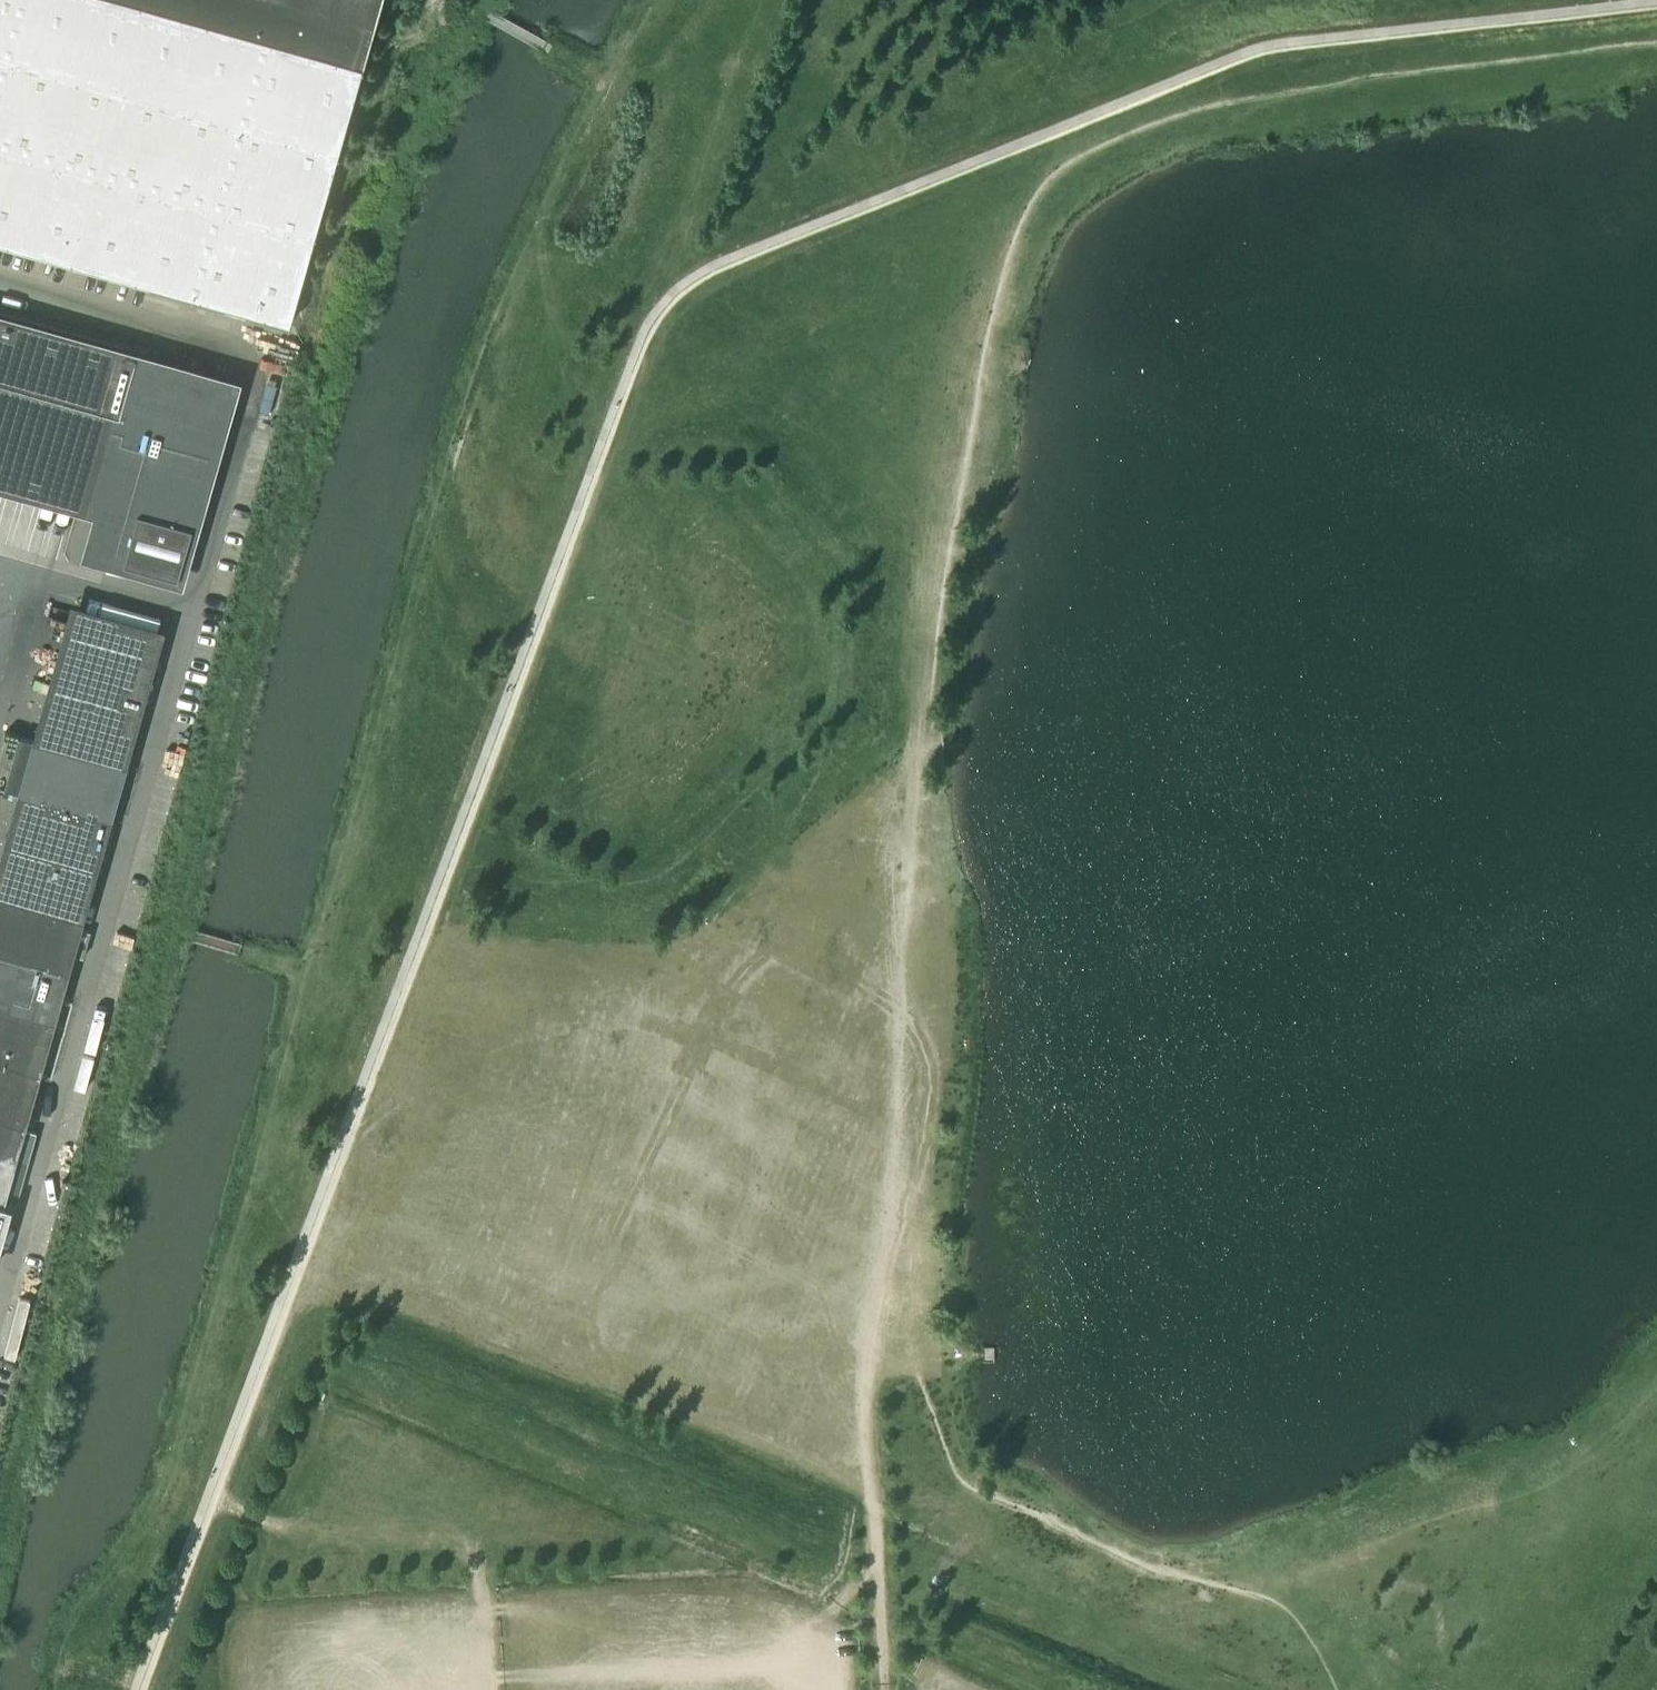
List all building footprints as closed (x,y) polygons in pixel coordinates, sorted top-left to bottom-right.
[(133,0),(0,0),(0,241),(297,325),(370,67),(133,0)] [(370,67),(389,0),(133,0),(370,67)] [(96,464),(87,495),(105,501),(90,552),(177,577),(231,386),(110,352),(113,342),(45,322),(42,333),(0,321),(0,437),(96,464)] [(16,1204),(36,1132),(17,1126),(63,963),(130,724),(155,635),(84,615),(48,744),(20,736),(5,788),(34,796),(0,916),(0,1200),(16,1204)]
